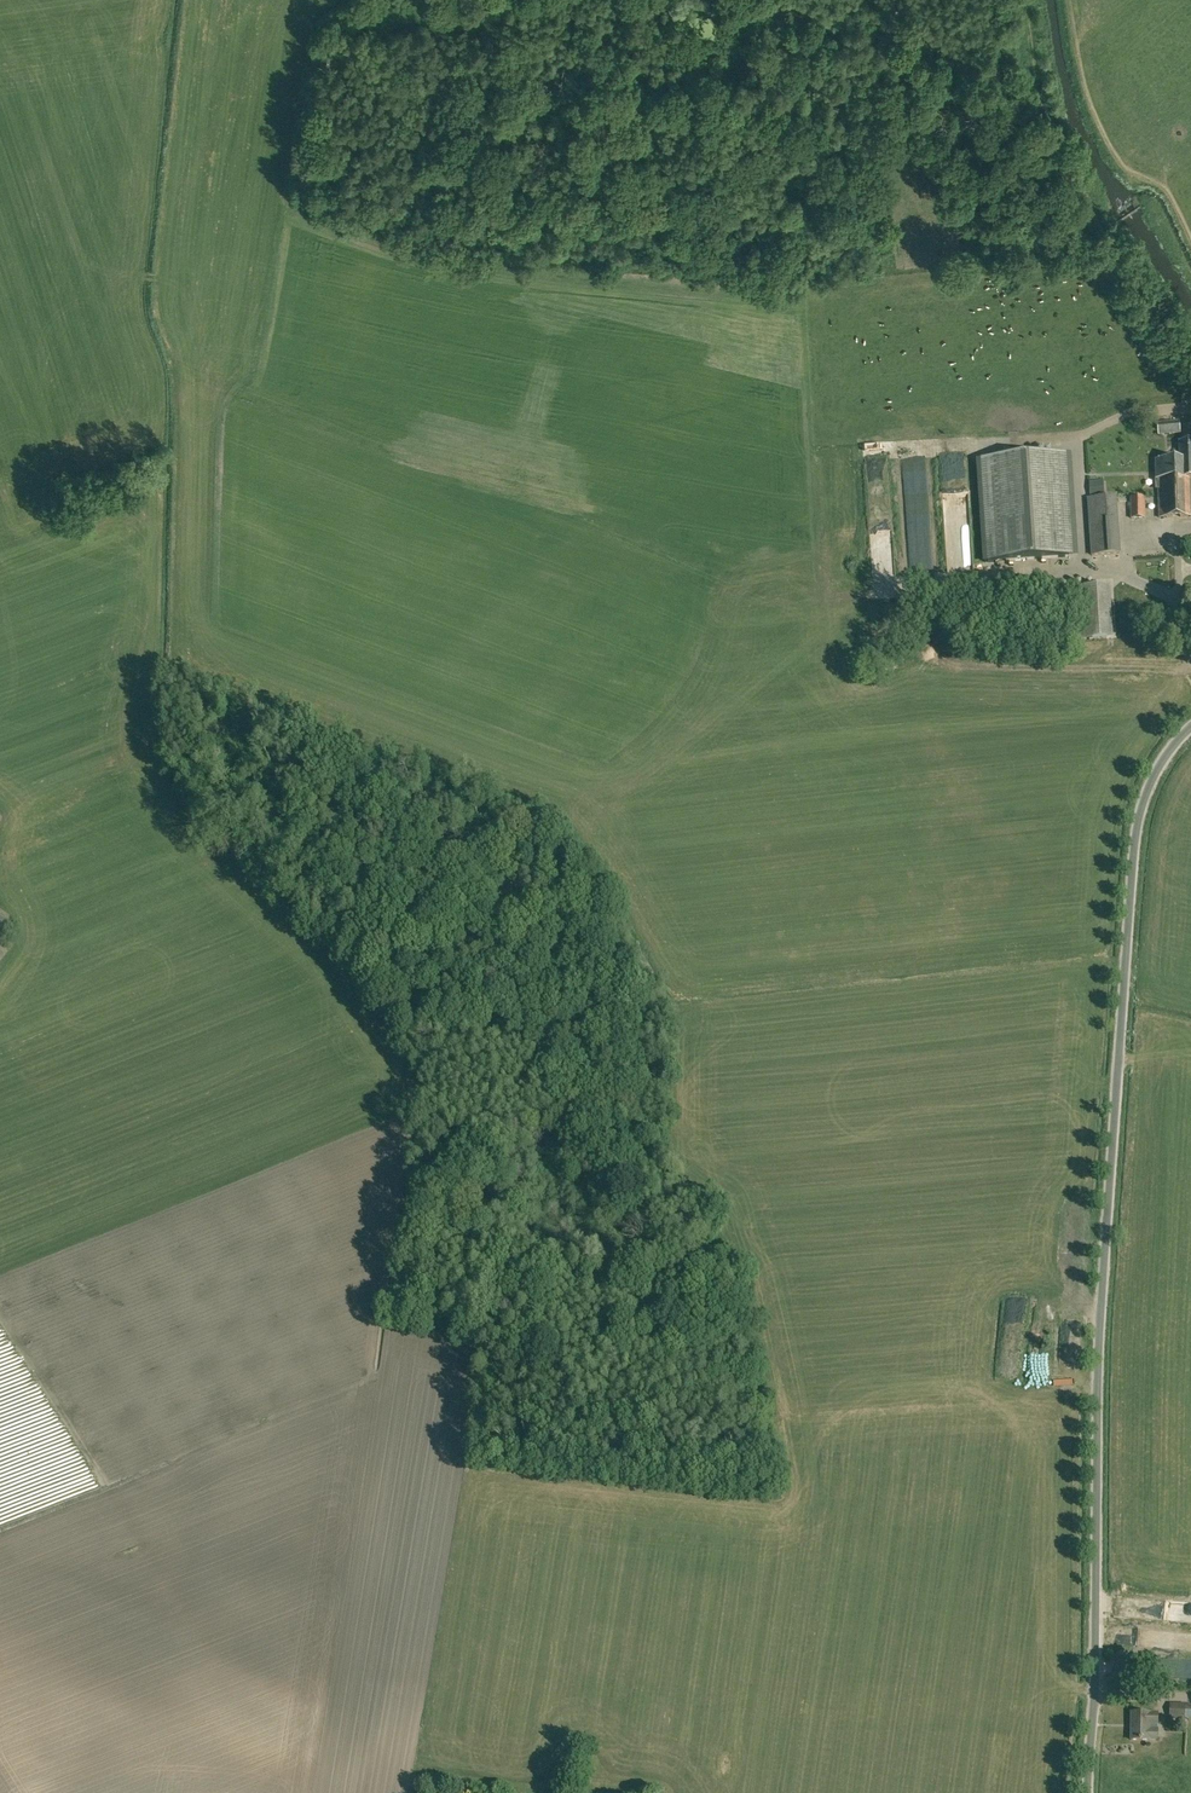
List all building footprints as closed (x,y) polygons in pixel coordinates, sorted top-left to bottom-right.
[(1158,436),(1180,434),(1179,422),(1158,423),(1158,436)] [(1156,460),(1157,479),(1158,479),(1159,517),(1190,516),(1190,442),(1180,442),(1180,459),(1156,460)] [(1060,456),(992,460),(999,559),(1066,555),(1060,456)] [(1120,554),(1116,497),(1087,499),(1091,556),(1120,554)] [(1130,497),(1130,503),(1131,518),(1146,518),(1146,497),(1130,497)] [(1113,639),(1110,585),(1074,587),(1078,641),(1113,639)] [(1190,1718),(1190,1705),(1186,1705),(1186,1703),(1170,1703),(1169,1719),(1186,1719),(1186,1718),(1190,1718)] [(1159,1741),(1159,1724),(1158,1712),(1131,1711),(1130,1740),(1159,1741)]
